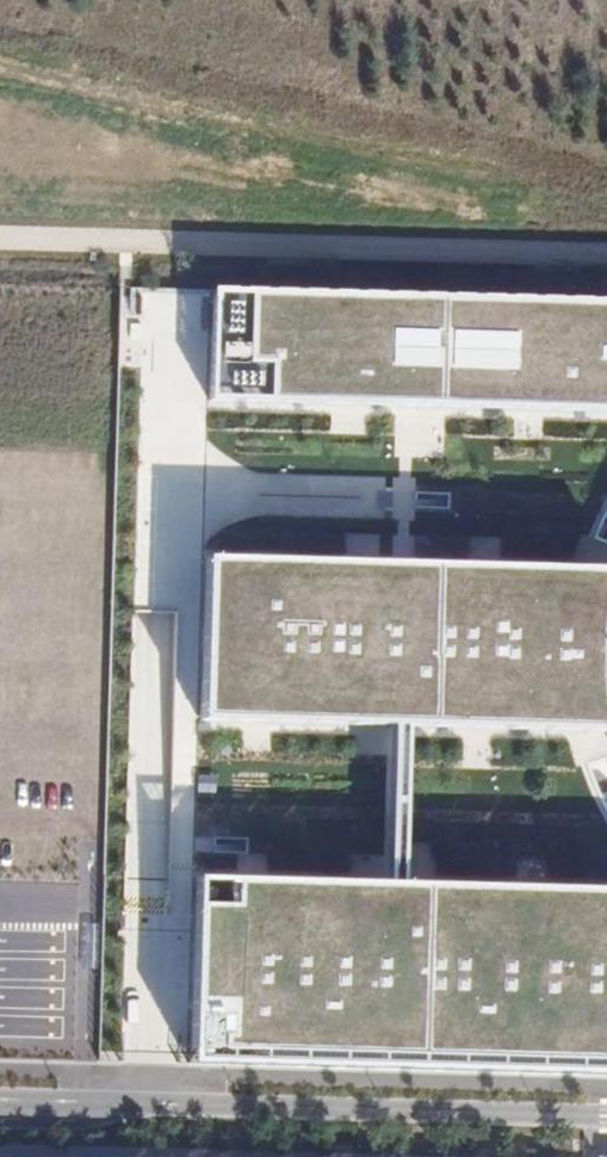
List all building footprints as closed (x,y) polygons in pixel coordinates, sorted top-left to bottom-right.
[(207,291),(203,404),(606,414),(606,302),(207,291)] [(605,565),(195,555),(191,713),(384,717),(399,718),(598,723),(596,720),(588,679),(586,640),(590,607),(604,569),(605,565)] [(604,569),(590,607),(586,640),(588,679),(596,720),(606,718),(606,671),(606,665),(606,638),(606,633),(606,570),(604,569)] [(399,718),(384,717),(378,881),(392,881),(399,718)] [(392,881),(378,881),(186,876),(180,1065),(606,1077),(606,886),(392,881)]
